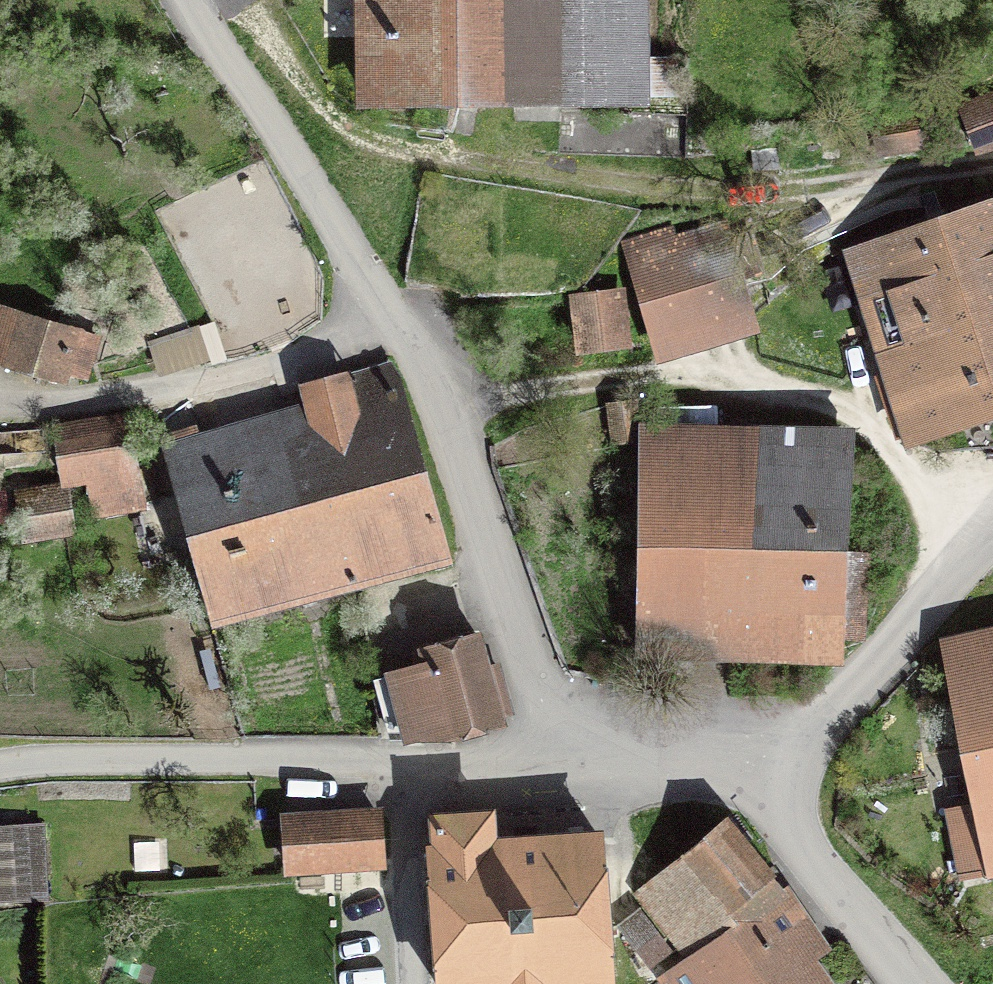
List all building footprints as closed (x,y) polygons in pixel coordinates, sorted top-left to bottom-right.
[(643,0),(365,0),(366,100),(644,96),(643,0)] [(980,143),(992,140),(992,97),(966,107),(980,143)] [(915,114),(875,122),(880,152),(920,145),(915,114)] [(777,148),(751,151),(754,170),(779,168),(777,148)] [(992,409),(992,198),(850,248),(910,439),(992,409)] [(672,230),(627,243),(654,334),(742,307),(719,227),(675,240),(672,230)] [(618,292),(576,298),(582,345),(624,339),(618,292)] [(60,379),(66,360),(88,367),(97,337),(0,308),(0,361),(60,379)] [(390,364),(301,389),(306,410),(167,448),(213,618),(447,556),(416,439),(390,364)] [(56,428),(65,482),(89,478),(95,512),(144,504),(130,415),(56,428)] [(639,651),(840,654),(850,444),(641,440),(639,651)] [(15,447),(11,451),(8,457),(7,463),(9,469),(12,475),(15,477),(21,479),(27,480),(33,479),(38,475),(41,471),(43,466),(44,459),(42,453),(39,449),(33,446),(27,444),(21,444),(15,447)] [(69,489),(16,498),(22,537),(75,528),(69,489)] [(944,643),(958,730),(979,822),(952,828),(962,876),(990,870),(990,867),(992,866),(992,633),(944,643)] [(418,667),(378,678),(395,739),(447,737),(501,722),(496,703),(507,700),(498,667),(486,670),(477,635),(414,652),(418,667)] [(286,818),(290,868),(380,863),(377,813),(286,818)] [(599,838),(492,846),(490,814),(434,818),(437,850),(431,851),(440,983),(541,983),(610,979),(599,838)] [(726,819),(662,871),(713,942),(782,888),(726,819)] [(44,893),(43,866),(23,867),(21,831),(0,832),(0,895),(44,893)] [(691,957),(713,942),(662,871),(640,891),(691,957)] [(691,957),(662,978),(666,983),(828,983),(798,942),(814,931),(782,888),(713,942),(691,957)] [(639,907),(617,924),(649,966),(671,950),(639,907)]
